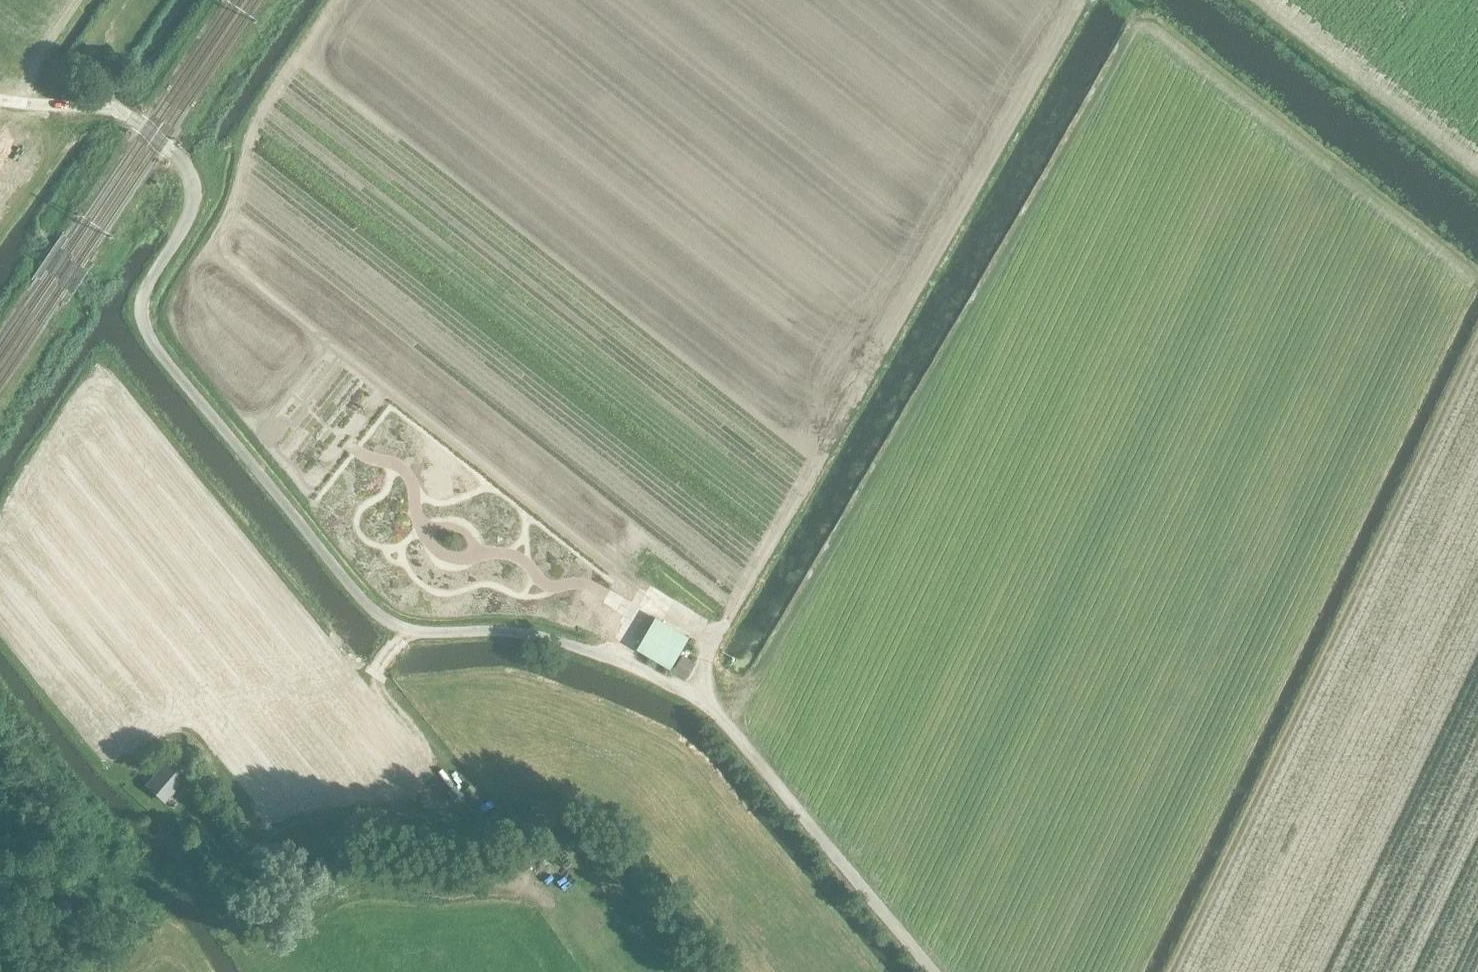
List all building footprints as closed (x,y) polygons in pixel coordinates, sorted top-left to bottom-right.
[(638,648),(673,668),(685,676),(695,659),(683,652),(692,637),(657,616),(638,648)] [(160,799),(183,773),(168,759),(145,785),(160,799)]
